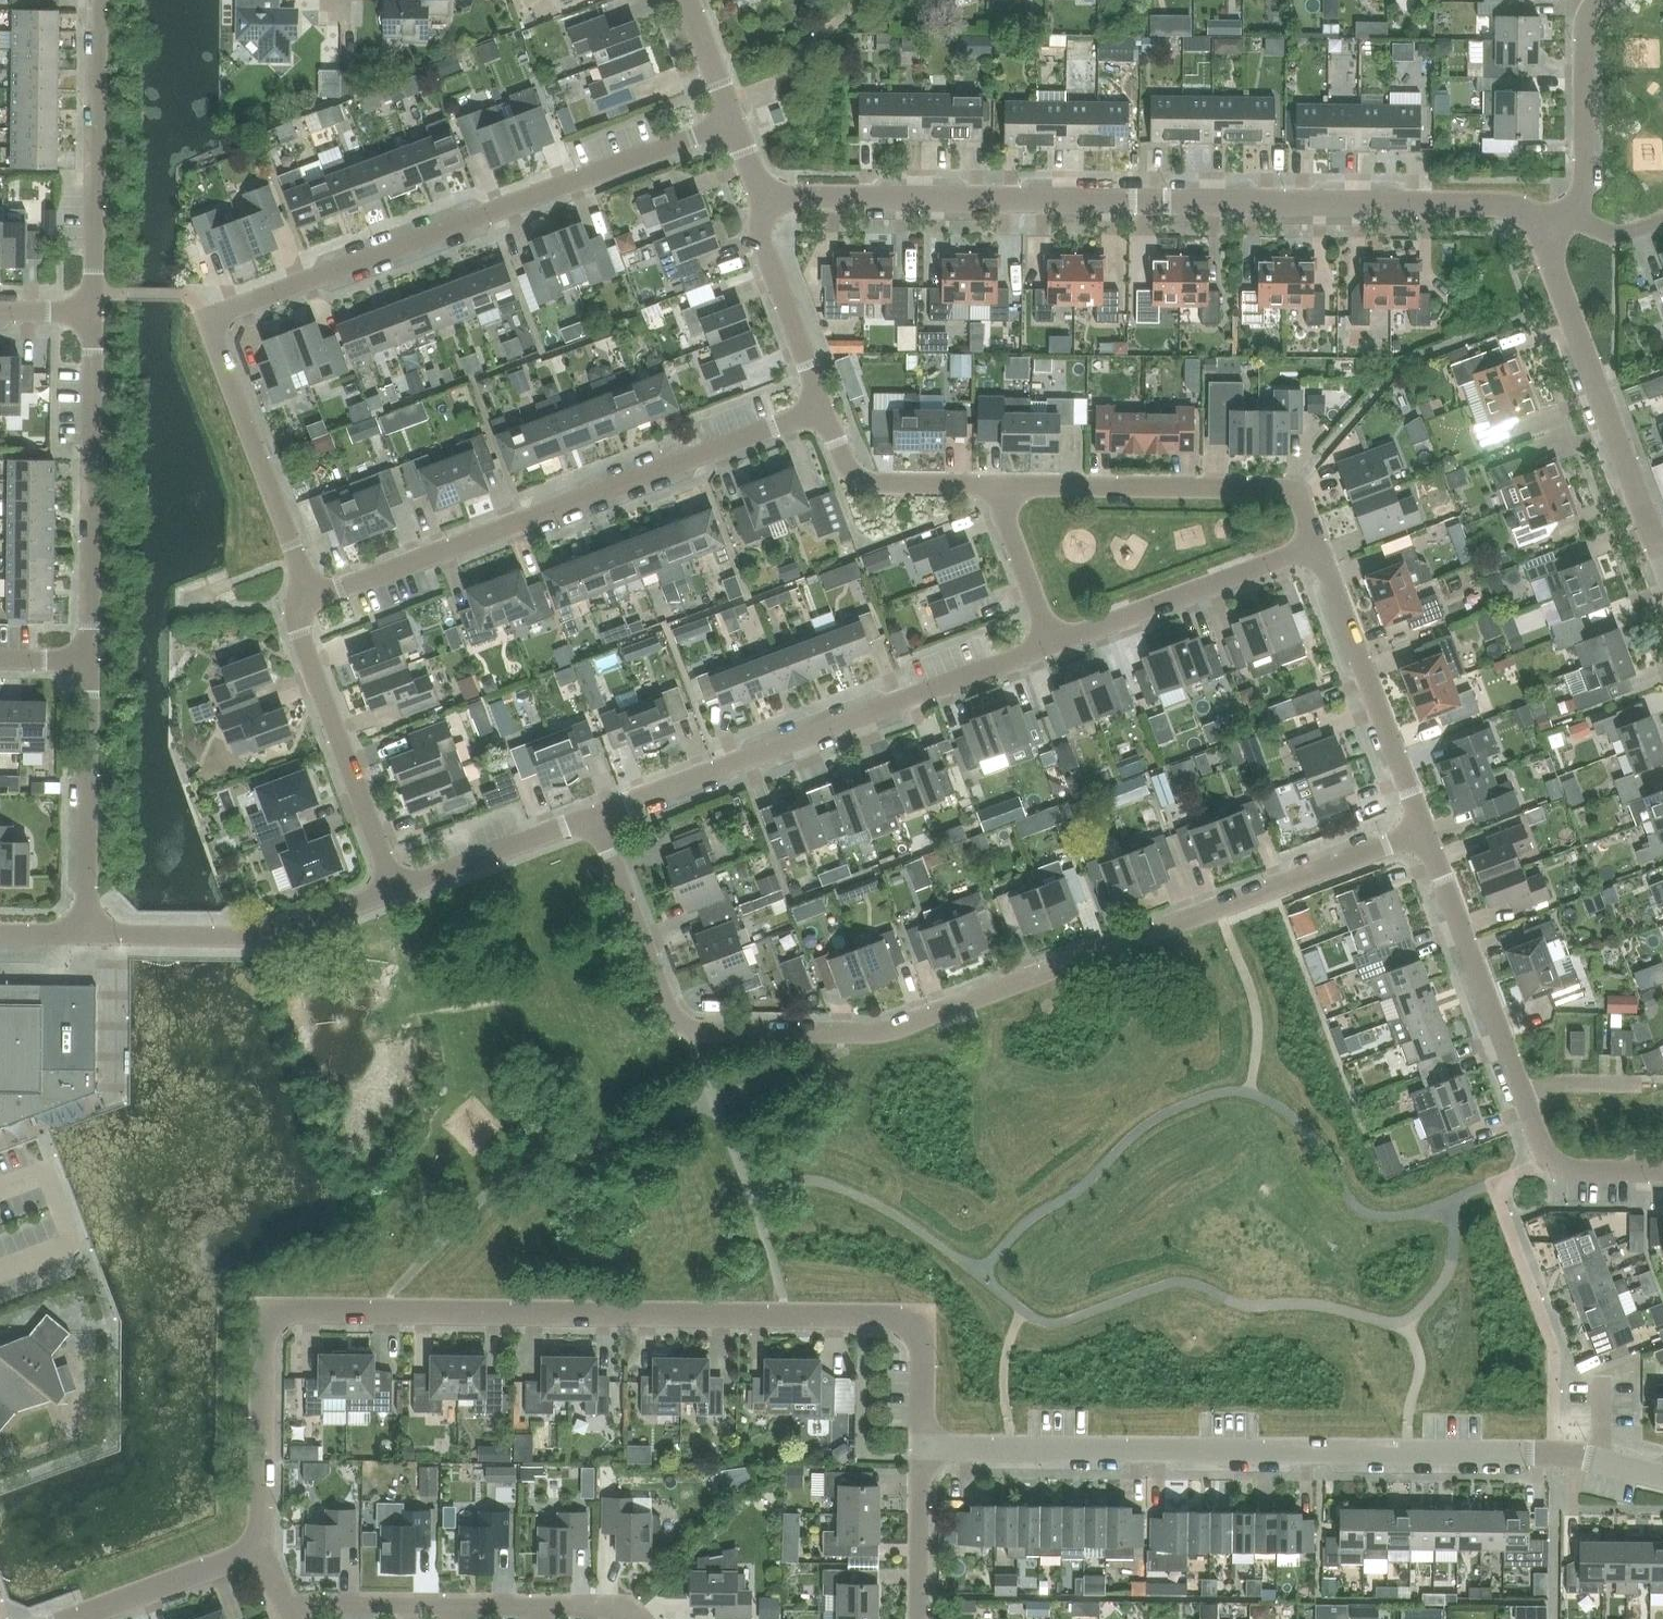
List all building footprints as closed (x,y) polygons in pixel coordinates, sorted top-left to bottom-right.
[(263,0),(238,0),(238,38),(255,39),(261,45),(261,61),(289,61),(289,39),(297,39),(297,11),(263,10),(263,0)] [(384,36),(403,36),(403,42),(427,43),(428,18),(432,14),(449,14),(449,0),(422,0),(422,2),(384,1),(384,36)] [(954,9),(966,9),(965,0),(954,0),(954,9)] [(1477,3),(1477,16),(1495,17),(1495,40),(1539,41),(1539,39),(1542,38),(1543,35),(1543,28),(1542,24),(1539,23),(1539,17),(1518,17),(1518,3),(1483,3),(1477,3)] [(58,31),(59,11),(13,10),(13,30),(58,31)] [(645,48),(634,21),(610,31),(604,16),(568,30),(578,57),(593,51),(598,66),(645,48)] [(58,51),(58,31),(13,30),(13,50),(58,51)] [(1098,62),(1133,63),(1134,37),(1099,37),(1098,62)] [(1046,40),(1045,55),(1063,56),(1063,40),(1046,40)] [(1483,56),(1482,77),(1518,78),(1518,65),(1538,65),(1539,41),(1495,40),(1483,40),(1483,56)] [(630,84),(655,75),(645,48),(598,66),(604,80),(589,86),(599,113),(636,99),(630,84)] [(58,70),(58,51),(13,50),(13,70),(58,70)] [(58,90),(58,70),(13,70),(13,89),(58,90)] [(340,71),(327,71),(319,71),(318,97),(340,97),(340,71)] [(340,71),(340,97),(355,90),(355,71),(340,71)] [(408,78),(414,95),(423,92),(416,75),(408,78)] [(1476,77),(1476,91),(1484,91),(1483,115),(1494,115),(1538,116),(1538,92),(1517,91),(1518,78),(1482,77),(1476,77)] [(406,98),(414,95),(408,78),(400,81),(406,98)] [(532,123),(544,118),(532,87),(509,96),(517,116),(502,122),(516,158),(541,149),(532,123)] [(58,109),(58,90),(13,89),(12,109),(58,109)] [(367,94),(373,110),(381,107),(375,91),(367,94)] [(1066,149),(1066,103),(1066,91),(1036,91),(1036,102),(1035,146),(1053,146),(1053,149),(1066,149)] [(364,114),(373,110),(367,94),(358,97),(364,114)] [(890,138),(890,94),(859,94),(858,140),(872,140),(872,137),(890,138)] [(920,141),(921,94),(890,94),(890,138),(907,138),(907,140),(920,141)] [(951,138),(951,95),(921,94),(920,141),(933,141),(933,138),(951,138)] [(983,95),(972,95),(951,95),(951,138),(968,138),(968,141),(982,141),(983,95)] [(1181,141),(1182,97),(1150,97),(1150,143),(1164,143),(1164,141),(1181,141)] [(1212,144),(1212,98),(1182,97),(1181,141),(1199,141),(1199,144),(1212,144)] [(1243,141),(1243,98),(1212,98),(1212,144),(1225,144),(1225,141),(1243,141)] [(1260,144),(1274,144),(1274,98),(1243,98),(1243,141),(1260,141),(1260,144)] [(1035,146),(1036,102),(1004,102),(1004,148),(1018,148),(1018,145),(1035,146)] [(1096,146),(1097,103),(1066,103),(1066,149),(1079,149),(1079,146),(1096,146)] [(1114,149),(1128,149),(1128,103),(1097,103),(1096,146),(1114,146),(1114,149)] [(502,122),(499,111),(496,105),(459,120),(469,146),(481,142),(491,168),(516,158),(502,122)] [(1327,149),(1327,105),(1296,105),(1296,151),(1310,151),(1310,148),(1327,149)] [(1358,152),(1358,106),(1327,105),(1327,149),(1344,149),(1344,151),(1358,152)] [(331,126),(333,125),(339,123),(333,106),(325,110),(331,126)] [(1388,149),(1389,106),(1358,106),(1358,152),(1371,152),(1371,149),(1388,149)] [(1406,152),(1420,152),(1420,106),(1389,106),(1388,149),(1406,149),(1406,152)] [(780,108),(770,112),(774,124),(784,120),(780,108)] [(57,129),(58,109),(12,109),(12,128),(57,129)] [(323,129),(331,126),(325,110),(317,113),(323,129)] [(1537,140),(1538,116),(1494,115),(1494,139),(1482,139),(1482,153),(1517,153),(1517,139),(1537,140)] [(465,165),(452,130),(447,118),(426,126),(430,138),(444,174),(465,165)] [(290,142),(298,139),(292,122),(283,125),(290,142)] [(281,145),(290,142),(283,125),(275,128),(281,145)] [(57,149),(57,129),(12,128),(12,148),(57,149)] [(423,181),(444,174),(430,138),(409,145),(423,181)] [(417,183),(423,181),(409,145),(389,153),(404,194),(417,189),(417,183)] [(57,169),(57,149),(12,148),(12,169),(57,169)] [(391,199),(404,194),(389,153),(368,161),(381,197),(387,195),(391,199)] [(361,205),(347,169),(343,158),(322,166),(326,177),(340,212),(346,210),(349,214),(360,210),(359,205),(361,205)] [(361,205),(381,197),(368,161),(347,169),(361,205)] [(319,220),(340,212),(326,177),(306,184),(319,220)] [(298,228),(319,220),(306,184),(284,192),(298,228)] [(267,222),(279,217),(268,186),(245,195),(252,216),(238,221),(252,258),(277,248),(267,222)] [(709,221),(699,195),(677,203),(672,189),(638,202),(647,227),(662,222),(668,237),(709,221)] [(238,221),(224,226),(218,210),(194,219),(204,245),(217,241),(226,267),(252,258),(238,221)] [(668,237),(653,242),(658,257),(668,282),(702,270),(697,256),(719,247),(709,221),(668,237)] [(4,223),(3,267),(25,267),(25,259),(39,259),(39,232),(26,231),(26,223),(4,223)] [(556,232),(569,269),(584,264),(591,284),(614,275),(603,244),(591,249),(581,223),(556,232)] [(575,286),(569,269),(556,232),(530,242),(540,268),(528,273),(539,303),(563,295),(561,291),(575,286)] [(864,301),(864,255),(838,255),(837,287),(825,287),(824,320),(843,320),(843,301),(864,301)] [(864,255),(864,301),(885,302),(885,320),(907,320),(908,288),(891,288),(891,256),(864,255)] [(969,303),(970,256),(943,256),(943,288),(930,288),(930,321),(948,321),(952,302),(969,303)] [(996,257),(972,256),(970,256),(969,303),(990,303),(990,321),(1008,322),(1009,289),(996,289),(996,257)] [(1074,304),(1075,258),(1048,257),(1048,289),(1035,289),(1035,322),(1053,322),(1053,303),(1074,304)] [(1101,290),(1102,258),(1075,258),(1074,304),(1096,304),(1095,323),(1118,323),(1118,290),(1101,290)] [(1180,305),(1180,259),(1153,258),(1153,291),(1136,290),(1136,323),(1159,323),(1159,305),(1180,305)] [(1201,324),(1219,324),(1219,291),(1207,291),(1207,259),(1180,259),(1180,305),(1201,305),(1201,324)] [(1285,306),(1286,260),(1259,259),(1258,292),(1242,291),(1241,324),(1264,324),(1264,306),(1285,306)] [(1006,262),(1008,282),(1019,280),(1016,260),(1006,262)] [(1312,292),(1312,260),(1286,260),(1285,306),(1306,306),(1306,325),(1324,325),(1324,292),(1312,292)] [(1390,307),(1391,261),(1364,261),(1364,293),(1351,293),(1351,325),(1369,326),(1369,307),(1390,307)] [(1417,294),(1418,261),(1391,261),(1390,307),(1407,307),(1411,326),(1429,326),(1430,294),(1417,294)] [(522,309),(518,299),(505,263),(483,271),(497,307),(501,317),(522,309)] [(476,314),(497,307),(483,271),(463,278),(476,314)] [(1654,281),(1662,305),(1662,277),(1654,281)] [(455,322),(476,314),(463,278),(442,286),(455,322)] [(434,330),(455,322),(442,286),(421,294),(434,330)] [(425,333),(434,330),(421,294),(400,302),(414,338),(414,337),(418,347),(429,343),(425,333)] [(750,331),(740,305),(721,312),(716,298),(681,311),(691,336),(705,331),(711,346),(750,331)] [(393,345),(414,338),(400,302),(379,310),(393,345)] [(372,353),(393,345),(379,310),(359,317),(372,353)] [(351,361),(372,353),(359,317),(337,325),(351,361)] [(315,322),(290,332),(304,369),(310,385),(347,371),(337,344),(325,348),(315,322)] [(741,365),(760,358),(750,331),(711,346),(717,361),(702,366),(712,392),(746,379),(741,365)] [(310,385),(304,369),(290,332),(265,341),(274,367),(262,372),(274,403),(297,394),(295,389),(308,384),(310,390),(311,389),(310,385)] [(516,357),(524,354),(518,337),(509,340),(516,357)] [(507,360),(516,357),(509,340),(501,343),(507,360)] [(468,356),(474,372),(482,369),(476,353),(468,356)] [(1526,384),(1517,358),(1487,370),(1481,354),(1450,366),(1458,387),(1475,380),(1483,400),(1526,384)] [(466,375),(474,372),(468,356),(460,359),(466,375)] [(20,402),(20,393),(34,393),(34,366),(20,365),(20,357),(0,357),(0,401),(20,402)] [(677,408),(666,378),(658,358),(646,363),(651,378),(636,384),(650,422),(663,417),(661,414),(677,408)] [(953,360),(954,382),(973,381),(973,359),(953,360)] [(1067,384),(1083,383),(1082,367),(1066,368),(1067,384)] [(432,388),(441,385),(434,368),(426,371),(432,388)] [(650,422),(636,384),(620,390),(614,375),(602,379),(621,429),(636,423),(638,427),(650,422)] [(1662,394),(1662,375),(1642,383),(1648,400),(1662,394)] [(606,435),(621,429),(602,379),(590,384),(596,399),(580,405),(595,443),(607,438),(606,435)] [(1242,411),(1243,382),(1208,382),(1208,432),(1230,432),(1230,453),(1258,453),(1258,411),(1242,411)] [(391,403),(399,400),(393,384),(385,387),(391,403)] [(1505,420),(1535,409),(1526,384),(1483,400),(1490,419),(1472,426),(1480,447),(1511,436),(1505,420)] [(907,394),(904,398),(904,394),(874,394),(873,410),(872,410),(871,431),(873,436),(894,436),(893,449),(919,449),(919,410),(919,394),(907,394)] [(595,443),(580,405),(565,410),(559,395),(547,400),(566,450),(581,444),(582,447),(595,443)] [(1258,453),(1287,453),(1287,433),(1302,433),(1302,396),(1275,396),(1275,412),(1258,411),(1258,453)] [(990,398),(989,424),(1002,424),(1002,451),(1030,451),(1031,402),(1031,399),(1029,399),(1004,398),(1002,398),(990,398)] [(1031,402),(1030,451),(1058,451),(1059,425),(1073,425),(1074,399),(1047,399),(1047,402),(1031,402)] [(551,456),(566,450),(547,400),(535,404),(541,419),(525,425),(539,463),(552,459),(551,456)] [(1144,452),(1144,414),(1113,413),(1113,407),(1096,406),(1096,452),(1144,452)] [(1192,453),(1193,407),(1176,407),(1176,414),(1144,414),(1144,452),(1192,453)] [(919,449),(944,450),(944,437),(967,437),(967,411),(919,410),(919,449)] [(539,463),(525,425),(509,431),(503,416),(491,421),(510,471),(526,465),(527,468),(539,463)] [(1421,423),(1408,428),(1416,453),(1430,448),(1421,423)] [(476,498),(489,493),(478,466),(493,460),(483,434),(456,444),(460,455),(446,460),(461,500),(475,495),(476,498)] [(1386,473),(1400,467),(1392,444),(1338,464),(1352,502),(1391,488),(1386,473)] [(312,462),(334,458),(332,445),(310,449),(312,462)] [(461,500),(446,460),(432,466),(428,455),(401,464),(411,491),(425,486),(436,513),(448,509),(447,506),(461,500)] [(1519,458),(1489,469),(1497,491),(1500,489),(1508,510),(1522,504),(1565,487),(1556,462),(1525,474),(1519,458)] [(54,460),(50,460),(9,460),(9,480),(54,481),(54,460)] [(834,532),(820,495),(806,501),(792,465),(780,470),(781,473),(767,478),(782,518),(796,513),(801,524),(812,519),(818,538),(834,532)] [(384,533),(396,528),(386,500),(400,495),(390,469),(364,478),(368,489),(354,495),(369,535),(383,529),(384,533)] [(768,523),(782,518),(767,478),(753,483),(752,480),(739,485),(750,513),(736,518),(745,544),(772,534),(768,523)] [(54,501),(54,481),(9,480),(9,500),(54,501)] [(369,535),(354,495),(350,484),(309,499),(319,525),(333,520),(343,548),(356,543),(354,540),(369,535)] [(1565,487),(1522,504),(1529,523),(1511,530),(1518,547),(1548,535),(1544,524),(1574,513),(1565,487)] [(1421,521),(1412,497),(1397,503),(1391,488),(1352,502),(1367,541),(1421,521)] [(54,520),(54,501),(9,500),(8,519),(54,520)] [(308,537),(320,532),(308,503),(296,507),(308,537)] [(717,565),(730,560),(711,510),(695,516),(694,513),(682,517),(696,556),(712,550),(717,565)] [(680,561),(696,556),(682,517),(669,522),(670,525),(655,531),(674,581),(686,576),(680,561)] [(53,540),(54,520),(8,519),(8,539),(53,540)] [(1463,526),(1446,527),(1447,544),(1464,543),(1463,526)] [(662,585),(674,581),(655,531),(640,537),(639,533),(626,538),(641,576),(656,570),(662,585)] [(979,569),(969,543),(949,550),(944,536),(910,549),(920,574),(934,569),(940,584),(979,569)] [(625,582),(641,576),(626,538),(614,543),(615,546),(600,552),(618,602),(630,597),(625,582)] [(53,559),(53,540),(8,539),(8,559),(53,559)] [(1407,573),(1421,568),(1412,545),(1384,556),(1389,568),(1366,576),(1375,601),(1412,587),(1407,573)] [(606,606),(618,602),(600,552),(584,557),(583,554),(571,559),(585,597),(601,591),(606,606)] [(1552,599),(1600,582),(1592,559),(1562,570),(1558,558),(1525,570),(1530,582),(1544,577),(1548,588),(1552,599)] [(53,579),(53,559),(8,559),(8,578),(53,579)] [(569,603),(585,597),(571,559),(558,564),(559,567),(544,573),(562,623),(575,618),(569,603)] [(526,626),(553,616),(543,590),(529,595),(519,567),(506,572),(507,575),(493,580),(508,620),(522,615),(526,626)] [(970,603),(989,596),(979,569),(940,584),(945,599),(931,605),(940,630),(975,617),(970,603)] [(817,573),(805,578),(808,587),(820,582),(817,573)] [(53,598),(53,579),(8,578),(8,598),(53,598)] [(494,626),(508,620),(493,580),(479,586),(478,583),(465,587),(476,615),(462,620),(472,647),(498,637),(494,626)] [(1555,638),(1584,627),(1579,615),(1609,604),(1600,582),(1552,599),(1561,622),(1551,625),(1555,638)] [(1444,617),(1435,594),(1417,601),(1412,587),(1375,601),(1384,625),(1407,617),(1412,629),(1444,617)] [(789,590),(777,595),(780,604),(793,600),(789,590)] [(777,595),(764,600),(768,609),(780,604),(777,595)] [(53,619),(53,598),(8,598),(7,618),(53,619)] [(745,603),(733,608),(736,617),(748,613),(745,603)] [(1277,605),(1258,612),(1277,662),(1277,664),(1305,654),(1286,604),(1278,607),(1277,605)] [(733,608),(720,612),(724,621),(736,617),(733,608)] [(836,624),(851,663),(861,660),(859,654),(871,650),(868,642),(880,637),(871,612),(836,624)] [(1277,662),(1258,612),(1240,619),(1241,621),(1232,624),(1236,634),(1224,638),(1236,670),(1248,666),(1251,672),(1277,662)] [(408,667),(402,652),(418,647),(408,620),(371,633),(377,648),(352,657),(362,684),(408,667)] [(830,671),(851,663),(836,624),(815,632),(830,671)] [(1593,663),(1626,651),(1618,628),(1588,639),(1584,627),(1555,638),(1553,638),(1558,651),(1584,641),(1593,663)] [(809,679),(830,671),(815,632),(794,640),(809,680),(810,680),(809,679)] [(1465,674),(1460,659),(1451,636),(1423,646),(1427,659),(1401,669),(1410,695),(1450,680),(1465,674)] [(1183,684),(1209,674),(1211,680),(1224,675),(1212,643),(1200,647),(1197,638),(1188,641),(1187,638),(1169,645),(1183,684)] [(788,688),(809,680),(794,640),(773,648),(788,688)] [(1157,694),(1183,684),(1169,645),(1150,652),(1151,655),(1143,658),(1146,667),(1134,672),(1146,704),(1159,699),(1157,694)] [(787,688),(788,688),(773,648),(751,656),(766,695),(787,687),(787,688)] [(1584,691),(1571,696),(1577,711),(1611,699),(1605,684),(1635,673),(1626,651),(1593,663),(1576,670),(1584,691)] [(253,688),(272,681),(262,654),(223,668),(229,684),(214,689),(224,714),(258,702),(253,688)] [(745,703),(766,695),(751,656),(730,664),(745,703)] [(734,707),(745,703),(730,664),(696,677),(705,703),(718,698),(721,706),(732,701),(734,707)] [(429,676),(413,682),(408,667),(362,684),(372,711),(397,702),(402,717),(439,703),(429,676)] [(1093,718),(1119,708),(1121,713),(1134,708),(1122,677),(1110,681),(1107,671),(1098,674),(1097,672),(1079,679),(1093,718)] [(1067,727),(1093,718),(1079,679),(1060,686),(1061,688),(1053,691),(1056,701),(1045,706),(1057,738),(1069,733),(1067,727)] [(1480,712),(1471,689),(1456,695),(1450,680),(1410,695),(1420,720),(1446,710),(1451,723),(1480,712)] [(585,709),(601,704),(595,684),(579,689),(585,709)] [(1317,685),(1290,695),(1297,716),(1324,706),(1317,685)] [(639,701),(658,751),(663,749),(666,746),(670,743),(679,740),(671,717),(687,711),(678,687),(639,701)] [(653,753),(658,751),(639,701),(601,716),(610,739),(625,734),(634,757),(644,753),(648,753),(653,753)] [(21,702),(0,702),(0,752),(21,752),(21,702)] [(21,752),(46,753),(47,702),(21,702),(21,752)] [(293,736),(283,709),(263,716),(258,702),(224,714),(219,716),(228,742),(248,735),(254,751),(293,736)] [(1033,710),(1021,715),(1017,705),(1009,708),(1008,706),(989,713),(1004,751),(1030,741),(1032,747),(1044,742),(1033,710)] [(978,761),(1004,751),(989,713),(971,719),(972,722),(963,725),(967,735),(955,739),(967,771),(980,766),(978,761)] [(1625,751),(1659,738),(1650,716),(1621,727),(1616,714),(1592,723),(1597,736),(1607,732),(1611,742),(1621,739),(1625,751)] [(580,751),(596,745),(587,721),(549,735),(567,785),(572,783),(576,780),(579,777),(589,774),(580,751)] [(400,786),(461,763),(446,722),(409,735),(415,750),(390,759),(400,786)] [(1568,732),(1572,750),(1595,744),(1591,727),(1568,732)] [(1345,762),(1339,744),(1336,745),(1333,736),(1323,740),(1319,728),(1287,740),(1295,761),(1300,759),(1307,777),(1345,762)] [(1485,758),(1498,753),(1489,728),(1446,744),(1451,759),(1436,764),(1445,788),(1490,772),(1485,758)] [(562,787),(567,785),(549,735),(510,749),(519,774),(535,768),(543,790),(553,787),(558,787),(562,787)] [(1642,784),(1638,772),(1662,762),(1662,749),(1659,738),(1625,751),(1634,773),(1613,781),(1618,793),(1642,784)] [(944,798),(943,797),(955,793),(936,743),(923,748),(928,760),(911,766),(925,805),(944,798)] [(911,766),(894,772),(890,761),(877,765),(896,815),(907,811),(907,812),(925,805),(911,766)] [(1350,782),(1352,781),(1345,762),(1307,777),(1314,796),(1308,798),(1317,820),(1349,808),(1343,795),(1354,791),(1350,782)] [(435,804),(440,816),(476,802),(461,763),(400,786),(410,813),(435,804)] [(884,819),(896,815),(877,765),(865,770),(869,782),(852,788),(867,827),(885,820),(884,819)] [(292,831),(286,815),(318,803),(306,770),(257,789),(265,809),(248,816),(259,844),(292,831)] [(1517,806),(1508,781),(1496,786),(1490,772),(1445,788),(1454,813),(1481,803),(1486,817),(1517,806)] [(9,787),(9,776),(0,776),(0,786),(9,787)] [(60,783),(45,783),(32,782),(32,793),(60,794),(60,783)] [(852,788),(835,794),(831,783),(818,787),(837,837),(848,833),(849,834),(867,827),(852,788)] [(1662,816),(1662,790),(1647,796),(1642,784),(1618,793),(1623,805),(1628,803),(1636,826),(1651,820),(1662,816)] [(826,841),(837,837),(818,787),(806,792),(810,804),(793,810),(808,849),(826,842),(826,841)] [(1231,859),(1249,852),(1248,850),(1257,846),(1253,837),(1265,832),(1253,800),(1232,808),(1234,814),(1216,820),(1231,859)] [(793,810),(777,816),(772,805),(759,810),(778,859),(789,855),(790,856),(808,849),(793,810)] [(1651,820),(1656,832),(1646,836),(1650,846),(1635,851),(1639,864),(1662,855),(1662,816),(1651,820)] [(1196,822),(1175,829),(1187,861),(1199,857),(1203,867),(1211,864),(1212,866),(1231,859),(1216,820),(1198,827),(1196,822)] [(1480,882),(1520,868),(1515,854),(1531,848),(1522,825),(1495,835),(1499,847),(1471,858),(1480,882)] [(29,885),(29,843),(12,843),(13,827),(0,827),(0,884),(29,885)] [(675,885),(713,871),(707,853),(712,851),(704,830),(672,842),(677,854),(667,857),(670,866),(668,867),(675,885)] [(330,835),(298,848),(292,831),(259,844),(269,872),(286,865),(294,886),(342,868),(330,835)] [(1141,893),(1160,886),(1159,883),(1167,880),(1164,870),(1175,866),(1163,834),(1142,842),(1144,847),(1127,854),(1141,893)] [(1123,899),(1141,893),(1127,854),(1109,861),(1107,855),(1086,863),(1098,895),(1109,890),(1113,900),(1122,897),(1123,899)] [(1058,861),(1031,871),(1037,887),(1051,926),(1070,919),(1069,917),(1077,914),(1074,904),(1086,899),(1074,867),(1062,872),(1058,861)] [(1550,898),(1541,875),(1524,881),(1520,868),(1480,882),(1490,906),(1518,896),(1522,908),(1550,898)] [(733,908),(725,886),(720,888),(713,871),(675,885),(681,904),(684,903),(687,911),(697,908),(701,919),(733,908)] [(1649,886),(1657,908),(1662,906),(1662,880),(1649,886)] [(1401,912),(1393,889),(1380,894),(1376,881),(1336,896),(1350,931),(1401,912)] [(1033,933),(1051,926),(1037,887),(1019,894),(1017,889),(996,897),(1008,928),(1020,924),(1023,934),(1032,930),(1033,933)] [(984,937),(996,933),(980,891),(941,906),(947,921),(962,960),(980,953),(979,950),(988,947),(984,937)] [(706,931),(696,935),(699,943),(697,944),(703,963),(742,948),(736,931),(741,928),(733,908),(701,919),(706,931)] [(1397,939),(1410,934),(1401,912),(1350,931),(1350,932),(1357,929),(1355,935),(1362,954),(1352,957),(1356,969),(1402,952),(1397,939)] [(1295,944),(1314,938),(1307,914),(1288,920),(1295,944)] [(1528,943),(1506,951),(1515,975),(1565,957),(1551,920),(1523,931),(1528,943)] [(943,966),(962,960),(947,921),(929,928),(927,922),(906,930),(918,962),(930,958),(934,967),(942,964),(943,966)] [(870,988),(889,982),(888,979),(896,976),(893,966),(905,962),(893,930),(871,938),(873,943),(856,950),(870,988)] [(749,966),(746,957),(758,953),(755,944),(703,963),(710,981),(713,980),(716,989),(726,985),(730,997),(762,985),(754,964),(749,966)] [(852,995),(870,988),(856,950),(838,956),(836,951),(815,959),(827,991),(839,986),(842,996),(851,993),(852,995)] [(1428,982),(1419,959),(1407,964),(1402,952),(1356,969),(1362,983),(1371,980),(1377,995),(1383,998),(1391,995),(1391,996),(1428,982)] [(1565,957),(1515,975),(1525,1000),(1546,992),(1552,1008),(1584,996),(1569,955),(1565,957)] [(780,964),(792,996),(812,989),(800,956),(780,964)] [(1315,987),(1323,1008),(1342,1001),(1334,980),(1315,987)] [(1399,1018),(1436,1004),(1428,982),(1391,996),(1399,1018)] [(41,985),(0,985),(0,1128),(94,1093),(95,1093),(96,986),(41,985)] [(1637,997),(1607,996),(1607,1013),(1636,1014),(1637,997)] [(1395,1045),(1444,1026),(1436,1004),(1399,1018),(1387,1022),(1395,1045)] [(1339,1026),(1329,1029),(1334,1042),(1344,1039),(1339,1026)] [(1440,1054),(1453,1049),(1444,1026),(1395,1045),(1399,1044),(1408,1066),(1416,1063),(1420,1075),(1445,1066),(1440,1054)] [(1610,1055),(1632,1056),(1632,1031),(1610,1030),(1610,1055)] [(1570,1032),(1570,1055),(1584,1055),(1584,1032),(1570,1032)] [(1344,1039),(1334,1042),(1339,1055),(1349,1052),(1344,1039)] [(1471,1097),(1462,1074),(1450,1079),(1445,1066),(1420,1075),(1425,1088),(1410,1093),(1418,1116),(1471,1097)] [(1432,1152),(1447,1146),(1471,1137),(1467,1124),(1479,1119),(1471,1097),(1418,1116),(1432,1152)] [(1643,1241),(1643,1229),(1643,1215),(1629,1215),(1629,1241),(1643,1241)] [(1650,1218),(1650,1245),(1662,1245),(1662,1218),(1650,1218)] [(1612,1232),(1595,1238),(1591,1228),(1553,1242),(1562,1265),(1600,1251),(1600,1250),(1616,1244),(1612,1232)] [(1643,1252),(1643,1241),(1629,1241),(1629,1252),(1643,1252)] [(1570,1287),(1608,1273),(1600,1251),(1562,1265),(1570,1287)] [(1641,1285),(1654,1280),(1650,1270),(1637,1275),(1641,1285)] [(1623,1278),(1612,1283),(1608,1273),(1570,1287),(1578,1309),(1616,1295),(1616,1294),(1627,1290),(1623,1278)] [(1645,1296),(1658,1291),(1654,1280),(1641,1285),(1645,1296)] [(1625,1317),(1624,1316),(1616,1295),(1578,1309),(1586,1331),(1625,1317)] [(1595,1354),(1633,1339),(1629,1330),(1645,1324),(1640,1310),(1624,1316),(1625,1317),(1586,1331),(1595,1354)] [(18,1410),(65,1393),(51,1356),(70,1333),(47,1314),(28,1337),(0,1347),(0,1431),(18,1410)] [(1662,1362),(1662,1348),(1655,1351),(1659,1363),(1662,1362)] [(485,1356),(485,1352),(472,1352),(472,1356),(462,1359),(461,1400),(474,1397),(474,1413),(512,1413),(513,1395),(502,1394),(502,1381),(485,1380),(485,1356)] [(306,1379),(306,1415),(323,1415),(323,1411),(346,1412),(346,1396),(347,1355),(320,1355),(320,1379),(306,1379)] [(346,1396),(346,1412),(392,1412),(392,1372),(373,1372),(374,1355),(347,1355),(346,1396)] [(569,1398),(570,1357),(543,1357),(543,1381),(525,1381),(525,1413),(553,1414),(553,1398),(569,1398)] [(596,1381),(597,1357),(570,1357),(569,1398),(585,1398),(585,1414),(609,1414),(609,1382),(596,1381)] [(461,1400),(462,1359),(435,1358),(435,1383),(417,1382),(417,1415),(445,1415),(445,1399),(461,1400)] [(681,1399),(681,1358),(654,1358),(654,1382),(641,1382),(641,1415),(665,1415),(665,1399),(681,1399)] [(708,1383),(708,1359),(681,1358),(681,1399),(697,1400),(697,1415),(723,1416),(723,1383),(708,1383)] [(792,1414),(793,1360),(766,1359),(766,1383),(753,1383),(752,1411),(767,1411),(767,1414),(792,1414)] [(819,1384),(819,1360),(793,1360),(792,1414),(808,1415),(808,1416),(834,1417),(834,1384),(819,1384)] [(1654,1385),(1654,1430),(1662,1430),(1662,1385),(1654,1385)] [(839,1514),(878,1514),(878,1486),(849,1485),(849,1472),(824,1471),(824,1496),(840,1496),(839,1514)] [(618,1528),(618,1558),(649,1558),(650,1532),(660,1532),(660,1515),(650,1515),(650,1514),(631,1513),(631,1499),(603,1499),(603,1528),(618,1528)] [(995,1544),(995,1506),(972,1506),(972,1512),(959,1512),(958,1544),(995,1544)] [(1017,1558),(1017,1506),(995,1506),(995,1544),(1008,1544),(1008,1558),(1017,1558)] [(1039,1558),(1040,1506),(1017,1506),(1017,1558),(1039,1558)] [(1061,1558),(1062,1506),(1040,1506),(1039,1558),(1061,1558)] [(1084,1545),(1084,1507),(1062,1506),(1061,1558),(1083,1558),(1084,1545)] [(1084,1507),(1084,1545),(1106,1545),(1106,1507),(1084,1507)] [(1106,1545),(1106,1557),(1106,1558),(1128,1558),(1128,1545),(1142,1546),(1143,1514),(1129,1514),(1129,1507),(1106,1507),(1106,1545)] [(1364,1561),(1363,1509),(1339,1509),(1339,1537),(1325,1537),(1325,1566),(1339,1566),(1339,1564),(1363,1564),(1363,1561),(1364,1561)] [(1386,1561),(1386,1548),(1387,1510),(1363,1509),(1364,1561),(1386,1561)] [(1410,1548),(1410,1510),(1387,1510),(1386,1548),(1410,1548)] [(1433,1548),(1434,1510),(1410,1510),(1410,1548),(1433,1548)] [(1457,1548),(1457,1510),(1434,1510),(1433,1548),(1457,1548)] [(1480,1549),(1481,1511),(1457,1510),(1457,1548),(1480,1549)] [(308,1544),(307,1570),(339,1570),(339,1540),(354,1540),(355,1511),(327,1511),(327,1525),(308,1525),(308,1526),(303,1526),(302,1544),(308,1544)] [(1503,1549),(1504,1511),(1481,1511),(1480,1549),(1503,1549)] [(1503,1566),(1527,1566),(1541,1566),(1542,1539),(1528,1539),(1528,1511),(1504,1511),(1503,1549),(1503,1566)] [(383,1526),(382,1571),(414,1571),(414,1541),(430,1541),(430,1512),(402,1512),(402,1526),(383,1526)] [(461,1527),(461,1571),(492,1572),(493,1542),(508,1542),(508,1513),(481,1512),(481,1527),(461,1527)] [(1187,1571),(1187,1550),(1188,1512),(1165,1512),(1164,1518),(1151,1518),(1151,1550),(1147,1550),(1147,1571),(1187,1571)] [(1209,1551),(1210,1512),(1188,1512),(1187,1550),(1209,1551)] [(1232,1551),(1232,1512),(1210,1512),(1209,1551),(1232,1551)] [(1254,1551),(1254,1513),(1232,1512),(1232,1551),(1254,1551)] [(539,1527),(539,1572),(571,1573),(571,1542),(586,1543),(587,1514),(559,1513),(559,1528),(539,1527)] [(1276,1551),(1276,1513),(1254,1513),(1254,1551),(1276,1551)] [(1276,1513),(1276,1551),(1312,1552),(1313,1520),(1299,1520),(1299,1513),(1276,1513)] [(878,1542),(878,1514),(839,1514),(839,1531),(823,1531),(823,1556),(848,1556),(848,1542),(878,1542)] [(1603,1593),(1603,1580),(1603,1541),(1579,1541),(1579,1564),(1566,1564),(1566,1592),(1603,1593)] [(1626,1593),(1627,1542),(1603,1541),(1603,1580),(1615,1580),(1615,1593),(1626,1593)] [(1650,1580),(1650,1542),(1627,1542),(1626,1593),(1638,1593),(1638,1580),(1650,1580)] [(1650,1542),(1650,1580),(1650,1593),(1662,1593),(1662,1542),(1650,1542)] [(691,1604),(721,1604),(721,1618),(750,1618),(750,1592),(736,1592),(736,1573),(735,1573),(731,1553),(723,1554),(699,1559),(699,1572),(691,1572),(691,1604)] [(848,1574),(880,1575),(880,1561),(849,1560),(848,1574)] [(838,1612),(877,1612),(877,1584),(848,1583),(848,1570),(823,1569),(823,1594),(838,1594),(838,1612)] [(994,1573),(994,1594),(994,1595),(1016,1595),(1016,1573),(994,1573)] [(1083,1594),(1091,1594),(1105,1595),(1105,1574),(1083,1574),(1083,1594)] [(1209,1596),(1209,1579),(1201,1579),(1201,1596),(1209,1596)] [(1209,1596),(1217,1596),(1217,1579),(1209,1579),(1209,1596)] [(1253,1596),(1253,1579),(1245,1579),(1245,1596),(1253,1596)] [(1253,1596),(1261,1596),(1261,1579),(1253,1579),(1253,1596)] [(1187,1583),(1146,1583),(1146,1595),(1187,1595),(1187,1583)] [(1042,1598),(1060,1598),(1059,1585),(1041,1585),(1042,1598)] [(1386,1598),(1386,1587),(1375,1587),(1375,1597),(1386,1598)] [(1397,1598),(1398,1587),(1386,1587),(1386,1598),(1397,1598)] [(1480,1598),(1480,1587),(1469,1587),(1469,1598),(1480,1598)] [(1480,1598),(1491,1599),(1491,1588),(1480,1587),(1480,1598)] [(1433,1605),(1433,1594),(1422,1593),(1422,1604),(1433,1605)] [(1433,1594),(1433,1605),(1444,1605),(1444,1594),(1433,1594)] [(1050,1605),(1050,1617),(1068,1618),(1068,1606),(1050,1605)] [(198,1618),(225,1618),(222,1610),(198,1618)]
